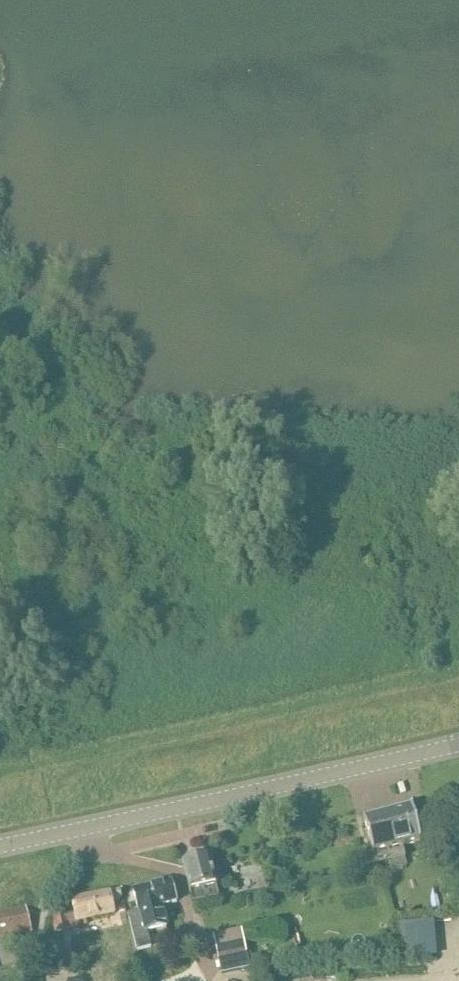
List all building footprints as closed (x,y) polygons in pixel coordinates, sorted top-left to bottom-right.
[(412,806),(364,818),(373,854),(378,853),(382,852),(422,842),(412,806)] [(404,855),(400,857),(388,860),(391,869),(403,866),(407,865),(404,855)] [(184,863),(186,873),(193,904),(219,898),(217,887),(210,857),(184,863)] [(171,880),(134,890),(139,911),(128,914),(138,952),(151,949),(147,932),(167,928),(162,906),(177,902),(171,880)] [(50,936),(53,952),(57,971),(68,969),(65,950),(63,950),(59,933),(70,931),(70,930),(80,928),(79,922),(115,914),(112,900),(121,898),(119,888),(71,899),(75,914),(67,915),(52,918),(56,935),(50,936)] [(25,907),(0,913),(0,940),(31,932),(25,907)] [(250,970),(247,954),(242,931),(214,937),(222,975),(250,970)]
